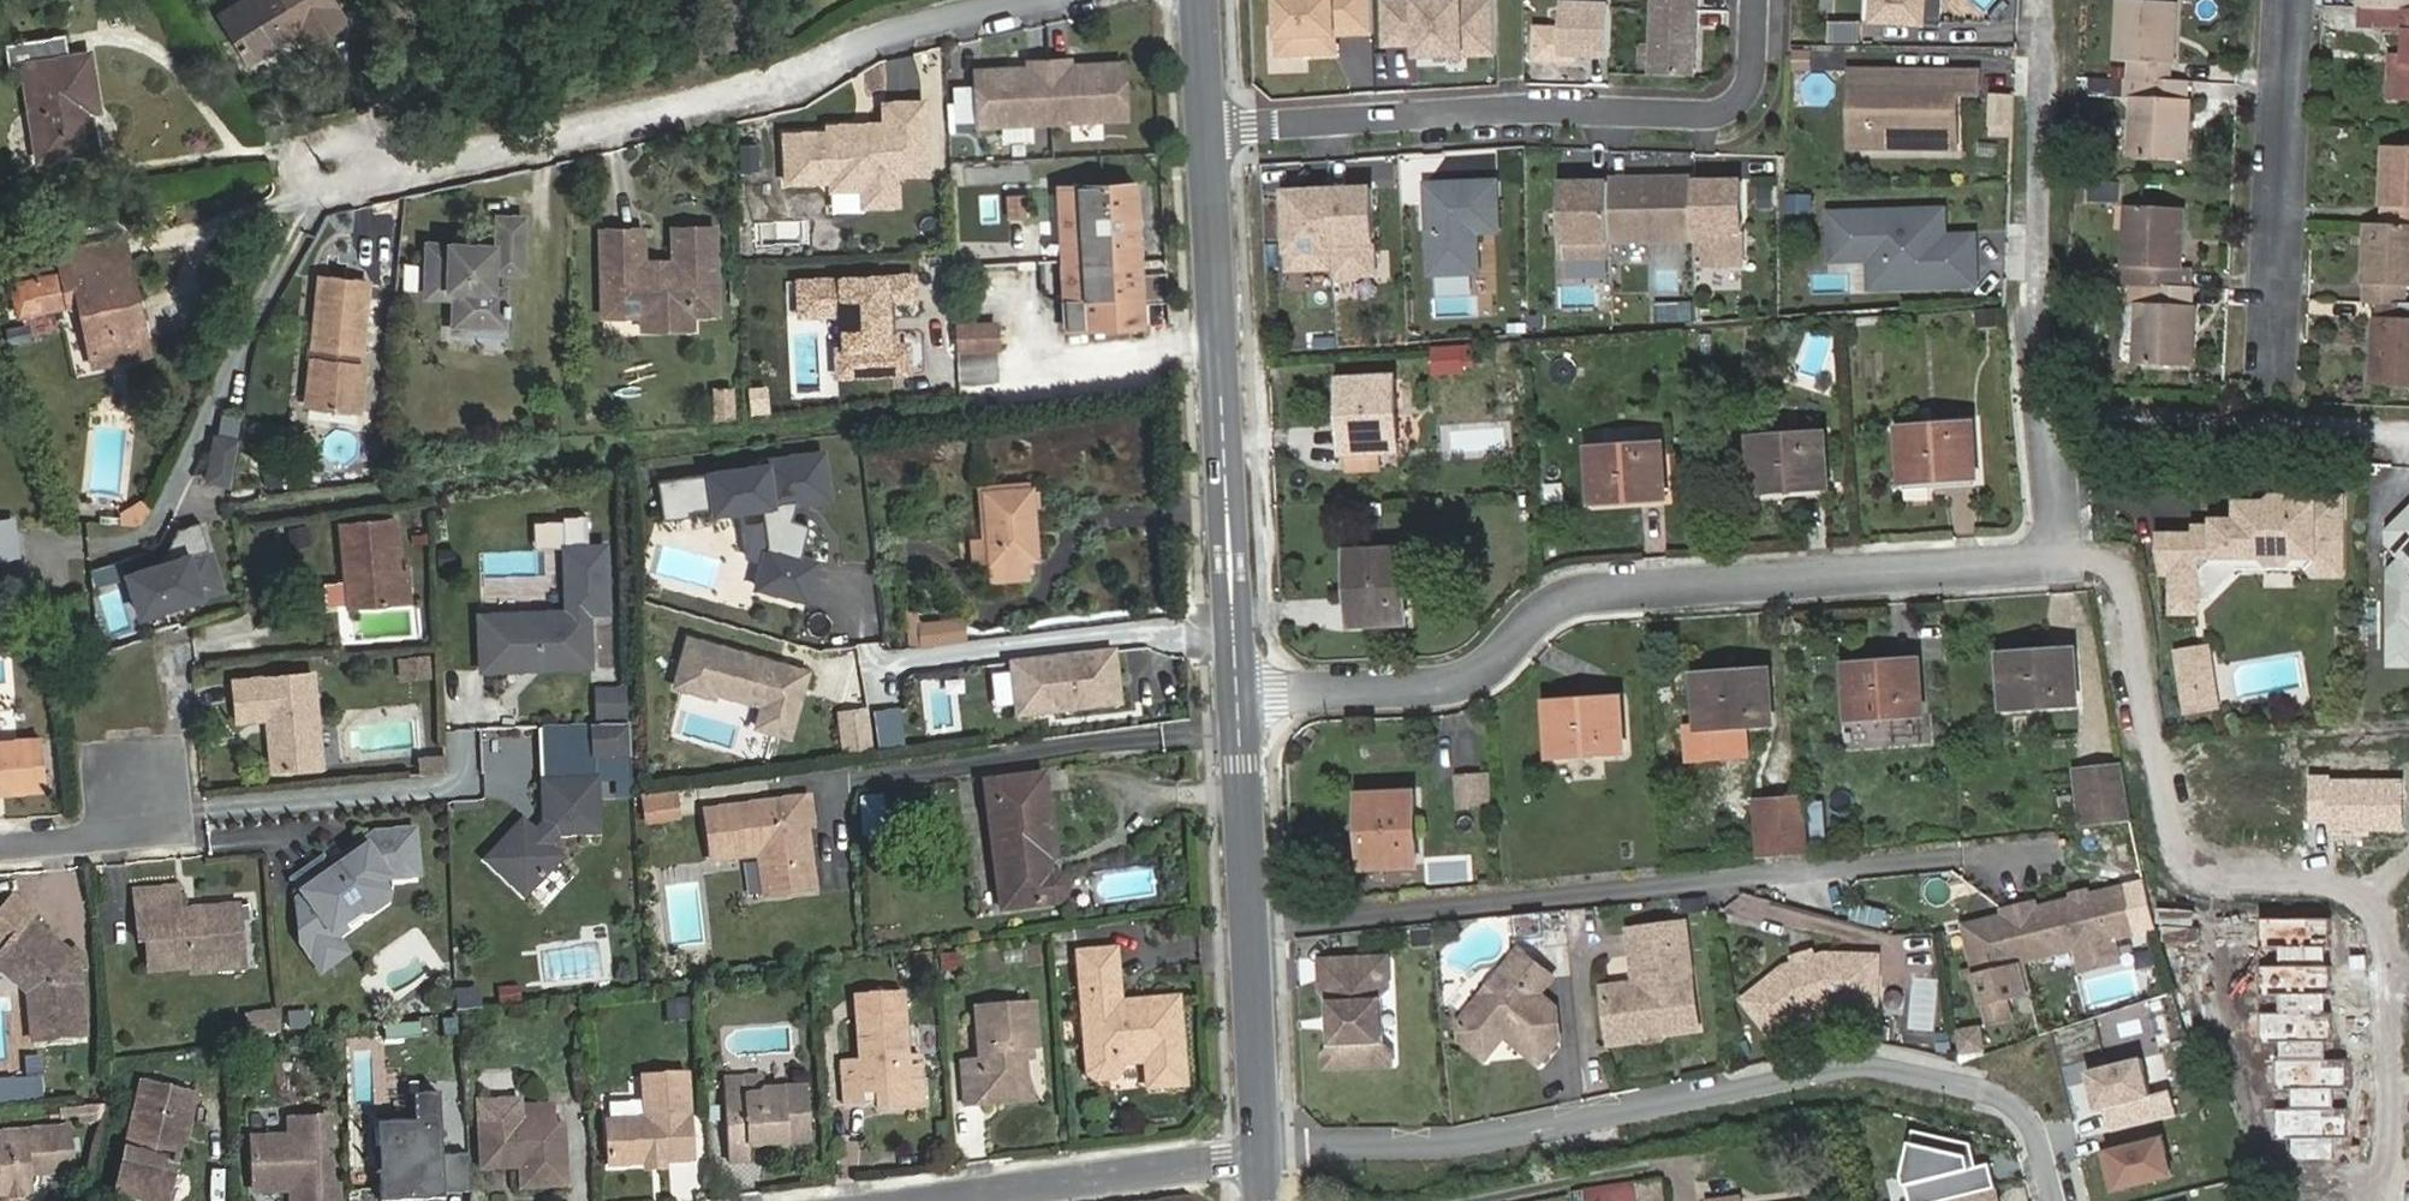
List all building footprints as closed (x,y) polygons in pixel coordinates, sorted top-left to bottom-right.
[(221,15),(248,59),(299,27),(310,45),(346,23),(332,0),(246,0),(221,15)] [(1281,60),(1343,59),(1343,38),(1378,37),(1377,0),(1280,0),(1281,60)] [(1388,2),(1390,49),(1423,48),(1423,60),(1498,58),(1496,0),(1444,0),(1388,2)] [(1611,0),(1565,0),(1563,55),(1609,57),(1611,0)] [(1699,0),(1657,0),(1654,75),(1696,76),(1699,0)] [(1874,21),(1924,24),(1925,0),(1875,0),(1874,21)] [(2171,64),(2173,64),(2175,42),(2169,42),(2169,28),(2175,29),(2176,3),(2124,0),(2120,0),(2117,61),(2132,62),(2131,79),(2170,81),(2171,64)] [(2359,8),(2361,8),(2408,10),(2408,0),(2360,0),(2359,8)] [(2361,8),(2360,28),(2405,30),(2403,65),(2392,65),(2390,100),(2408,101),(2408,10),(2361,8)] [(66,34),(5,44),(9,66),(23,64),(39,159),(96,149),(88,99),(97,97),(90,53),(69,56),(66,34)] [(1030,70),(977,72),(979,126),(1126,119),(1123,64),(1069,67),(1069,61),(1030,63),(1030,70)] [(1851,147),(1866,147),(1866,71),(1851,71),(1851,147)] [(1958,94),(1979,94),(1979,72),(1866,71),(1866,147),(1958,148),(1958,94)] [(2189,121),(2190,99),(2187,99),(2188,82),(2170,81),(2131,79),(2128,79),(2127,96),(2133,97),(2130,158),(2187,161),(2188,135),(2181,134),(2182,121),(2189,121)] [(954,121),(975,121),(976,85),(956,85),(954,121)] [(931,92),(888,92),(888,113),(825,113),(825,122),(778,122),(779,190),(863,189),(869,211),(906,201),(906,178),(932,178),(931,92)] [(1997,94),(1996,126),(2014,126),(2015,95),(1997,94)] [(2382,207),(2384,207),(2383,225),(2408,226),(2408,147),(2385,146),(2384,172),(2390,172),(2390,185),(2383,185),(2382,207)] [(1695,266),(1743,265),(1742,181),(1714,181),(1714,183),(1694,183),(1694,179),(1610,180),(1610,183),(1562,184),(1563,257),(1611,256),(1611,242),(1695,240),(1695,266)] [(1498,180),(1426,184),(1430,275),(1479,273),(1477,232),(1500,231),(1498,180)] [(1060,188),(1067,330),(1144,325),(1137,184),(1060,188)] [(2091,184),(2090,201),(2119,202),(2119,185),(2091,184)] [(1377,186),(1294,193),(1295,277),(1334,277),(1336,286),(1385,281),(1377,186)] [(1010,221),(1031,217),(1026,192),(1005,196),(1010,221)] [(2178,287),(2179,268),(2181,268),(2182,246),(2176,245),(2176,232),(2183,232),(2184,209),(2128,206),(2125,265),(2118,265),(2117,285),(2133,285),(2178,287)] [(1944,211),(1831,215),(1833,261),(1870,260),(1886,259),(1887,288),(1977,285),(1975,247),(1945,248),(1945,237),(1944,211)] [(498,216),(498,246),(428,245),(427,296),(456,296),(455,319),(467,319),(467,325),(493,326),(494,320),(506,320),(506,313),(509,313),(509,303),(506,303),(506,288),(493,288),(493,270),(522,270),(523,216),(498,216)] [(2364,284),(2366,284),(2365,302),(2380,303),(2406,304),(2407,286),(2408,287),(2408,226),(2383,225),(2367,224),(2365,249),(2372,249),(2371,263),(2365,262),(2364,284)] [(643,228),(602,229),(603,286),(617,285),(618,315),(643,314),(643,327),(693,325),(693,313),(718,312),(715,226),(674,227),(675,260),(675,268),(644,269),(644,261),(643,228)] [(1975,236),(1945,237),(1945,248),(1975,247),(1975,236)] [(58,255),(62,274),(130,259),(126,240),(58,255)] [(130,301),(139,299),(130,259),(62,274),(39,279),(12,285),(19,316),(79,303),(92,365),(142,354),(130,301)] [(1871,289),(1887,288),(1886,259),(1870,260),(1871,289)] [(675,260),(644,261),(644,269),(675,268),(675,260)] [(2178,287),(2192,288),(2193,268),(2181,268),(2179,268),(2178,287)] [(917,271),(797,277),(799,315),(841,312),(843,345),(836,347),(838,376),(909,372),(907,342),(891,343),(889,303),(919,301),(917,271)] [(307,404),(358,410),(363,365),(349,364),(351,349),(363,351),(370,282),(321,277),(313,345),(319,346),(318,360),(312,359),(307,404)] [(617,285),(603,286),(604,315),(618,315),(617,285)] [(2195,328),(2196,306),(2193,306),(2194,288),(2192,288),(2178,287),(2133,285),(2132,303),(2139,303),(2136,364),(2193,367),(2194,341),(2187,341),(2188,328),(2195,328)] [(1656,303),(1657,321),(1693,321),(1692,303),(1656,303)] [(2379,321),(2377,321),(2376,343),(2382,343),(2382,356),(2375,356),(2374,381),(2408,383),(2408,304),(2406,304),(2380,303),(2379,321)] [(960,326),(960,350),(998,348),(996,324),(960,326)] [(1471,357),(1445,359),(1446,379),(1473,377),(1471,357)] [(1398,450),(1395,379),(1341,382),(1344,453),(1348,453),(1379,451),(1398,450)] [(713,417),(732,417),(733,388),(713,388),(713,417)] [(1973,424),(1902,428),(1905,482),(1976,478),(1973,424)] [(1823,433),(1753,439),(1757,493),(1828,487),(1823,433)] [(205,479),(228,483),(236,439),(212,435),(205,479)] [(1663,444),(1592,449),(1595,503),(1666,498),(1663,444)] [(1348,453),(1349,471),(1380,469),(1379,451),(1348,453)] [(823,455),(657,476),(662,517),(760,504),(765,543),(752,587),(804,603),(816,562),(800,557),(810,524),(790,518),(795,500),(829,496),(823,455)] [(1033,488),(984,492),(988,538),(970,539),(972,565),(990,564),(991,581),(1029,578),(1027,561),(1033,560),(1029,506),(1034,506),(1033,488)] [(2175,572),(2174,611),(2198,611),(2199,556),(2263,556),(2270,563),(2289,563),(2296,556),(2315,557),(2315,563),(2321,575),(2343,575),(2344,519),(2339,519),(2339,497),(2315,497),(2315,503),(2297,503),(2291,497),(2275,497),(2269,503),(2240,503),(2240,520),(2223,520),(2216,527),(2198,527),(2198,535),(2159,534),(2165,572),(2175,572)] [(121,523),(139,525),(149,506),(138,500),(122,511),(121,523)] [(357,606),(391,603),(401,590),(395,518),(340,524),(345,569),(354,568),(357,606)] [(126,578),(140,618),(221,589),(197,523),(175,531),(170,543),(174,544),(165,564),(160,566),(126,578)] [(312,546),(309,526),(288,529),(291,549),(312,546)] [(2393,549),(2393,562),(2405,574),(2393,587),(2393,608),(2401,608),(2408,600),(2408,532),(2393,549)] [(174,544),(170,543),(160,566),(165,564),(174,544)] [(1407,622),(1404,551),(1350,554),(1353,625),(1407,622)] [(99,584),(125,573),(120,561),(94,571),(99,584)] [(2392,645),(2408,645),(2408,600),(2401,608),(2393,608),(2392,645)] [(478,615),(481,670),(590,665),(588,610),(478,615)] [(964,616),(918,621),(921,647),(967,642),(964,616)] [(795,737),(812,678),(688,641),(676,683),(764,709),(759,726),(795,737)] [(2392,679),(2408,679),(2408,645),(2392,645),(2392,679)] [(2178,651),(2182,682),(2212,677),(2207,647),(2178,651)] [(1120,649),(1016,661),(1023,717),(1127,705),(1120,649)] [(2074,651),(2003,655),(2006,709),(2077,705),(2074,651)] [(427,656),(401,659),(403,679),(429,677),(427,656)] [(1919,661),(1848,665),(1851,719),(1922,715),(1919,661)] [(1769,671),(1698,675),(1701,729),(1715,729),(1745,727),(1772,725),(1769,671)] [(271,772),(322,767),(313,674),(235,681),(239,722),(266,719),(271,772)] [(2182,682),(2187,711),(2216,706),(2212,677),(2182,682)] [(596,719),(627,718),(626,686),(595,687),(596,719)] [(1620,698),(1549,703),(1553,757),(1624,752),(1620,698)] [(593,725),(595,755),(631,753),(629,723),(593,725)] [(1860,727),(1862,745),(1901,742),(1899,723),(1860,727)] [(1745,727),(1715,729),(1717,751),(1747,750),(1745,727)] [(0,743),(0,793),(47,788),(42,739),(0,743)] [(2078,771),(2083,824),(2131,819),(2123,766),(2078,771)] [(1456,773),(1457,809),(1493,808),(1491,771),(1456,773)] [(1045,775),(985,782),(1002,911),(1054,903),(1062,899),(1066,893),(1067,886),(1064,879),(1058,875),(1051,873),(1049,858),(1055,857),(1045,775)] [(2332,775),(2310,775),(2310,820),(2328,820),(2328,832),(2402,832),(2402,781),(2332,781),(2332,775)] [(598,832),(596,779),(543,781),(545,821),(535,832),(523,820),(486,859),(525,895),(561,856),(548,845),(559,834),(598,832)] [(676,814),(673,791),(643,795),(646,818),(676,814)] [(1418,865),(1416,794),(1361,796),(1364,868),(1418,865)] [(807,826),(814,825),(809,796),(704,811),(712,860),(759,853),(765,897),(816,890),(807,826)] [(886,832),(882,796),(860,798),(861,834),(886,832)] [(1757,802),(1761,857),(1808,852),(1803,798),(1757,802)] [(1824,804),(1810,805),(1811,823),(1825,822),(1824,804)] [(297,900),(300,940),(315,938),(335,924),(344,922),(359,911),(369,913),(384,902),(385,892),(379,884),(388,878),(417,875),(413,830),(374,834),(362,843),(361,850),(351,857),(343,856),(328,867),(322,860),(295,879),(295,885),(304,894),(297,900)] [(179,887),(135,891),(139,940),(147,940),(150,970),(191,966),(191,972),(224,969),(223,954),(244,952),(240,905),(198,909),(198,914),(181,915),(179,887)] [(1969,942),(1983,1003),(2030,992),(2022,960),(2076,947),(2078,953),(2115,944),(2114,938),(2134,933),(2124,888),(2036,909),(2035,903),(2004,911),(2009,932),(1969,942)] [(79,969),(73,969),(71,955),(30,921),(35,915),(13,896),(0,912),(0,954),(27,977),(33,1041),(86,1035),(79,969)] [(301,943),(321,971),(352,948),(341,933),(369,913),(359,911),(344,922),(335,924),(315,938),(300,940),(301,943)] [(1603,987),(1610,1040),(1636,1036),(1642,1028),(1660,1025),(1664,1020),(1675,1019),(1677,1031),(1700,1028),(1687,923),(1628,930),(1635,983),(1603,987)] [(1115,950),(1078,953),(1088,1072),(1095,1078),(1114,1077),(1121,1069),(1120,1063),(1145,1061),(1147,1088),(1184,1085),(1177,998),(1119,1003),(1115,950)] [(1542,992),(1554,978),(1520,950),(1460,1023),(1460,1039),(1484,1058),(1505,1032),(1510,1036),(1511,1040),(1537,1062),(1557,1038),(1559,1006),(1542,992)] [(1786,967),(1745,1000),(1775,1038),(1805,1014),(1840,1003),(1877,1005),(1880,954),(1826,955),(1786,967)] [(1384,958),(1324,960),(1325,979),(1322,979),(1323,994),(1329,1000),(1329,1011),(1336,1016),(1336,1028),(1330,1035),(1331,1045),(1325,1050),(1326,1066),(1392,1064),(1391,1050),(1377,1037),(1376,1004),(1389,990),(1388,976),(1385,976),(1384,958)] [(694,987),(673,989),(674,1010),(695,1008),(694,987)] [(455,993),(455,1011),(478,1010),(477,992),(455,993)] [(909,1106),(907,1072),(904,1024),(902,993),(856,996),(860,1061),(843,1062),(846,1105),(864,1104),(863,1092),(878,1092),(879,1108),(909,1106)] [(1037,1048),(1034,1003),(975,1008),(979,1060),(961,1062),(965,1105),(984,1104),(984,1096),(1012,1094),(1027,1078),(1025,1049),(1037,1048)] [(247,1015),(253,1037),(282,1030),(277,1008),(247,1015)] [(313,1011),(288,1010),(287,1028),(312,1028),(313,1011)] [(390,1038),(421,1034),(419,1022),(388,1026),(390,1038)] [(1961,1058),(1989,1052),(1982,1023),(1954,1030),(1961,1058)] [(2093,1071),(2103,1114),(2167,1100),(2158,1057),(2093,1071)] [(609,1166),(693,1160),(686,1073),(641,1076),(644,1118),(606,1121),(609,1166)] [(763,1076),(724,1078),(724,1091),(739,1091),(745,1095),(759,1094),(764,1089),(763,1076)] [(7,1080),(0,1081),(0,1095),(8,1094),(7,1080)] [(114,1195),(140,1200),(168,1200),(184,1133),(188,1134),(197,1095),(141,1082),(114,1195)] [(724,1091),(729,1162),(749,1161),(748,1141),(761,1140),(767,1144),(811,1141),(808,1086),(764,1089),(759,1094),(745,1095),(739,1091),(724,1091)] [(377,1124),(378,1146),(381,1146),(382,1171),(379,1171),(381,1200),(407,1200),(444,1199),(444,1193),(470,1192),(468,1154),(442,1155),(438,1094),(412,1095),(413,1122),(377,1124)] [(564,1124),(555,1124),(553,1104),(519,1106),(518,1099),(477,1101),(481,1168),(505,1167),(511,1161),(517,1160),(519,1165),(521,1189),(568,1186),(564,1124)] [(105,1103),(81,1105),(82,1120),(103,1118),(105,1103)] [(254,1191),(291,1189),(292,1200),(337,1200),(336,1186),(330,1186),(330,1162),(323,1163),(323,1144),(329,1144),(328,1117),(289,1119),(290,1136),(252,1137),(254,1191)] [(8,1193),(8,1198),(26,1197),(25,1191),(42,1190),(41,1173),(39,1157),(74,1154),(72,1126),(36,1129),(37,1137),(0,1140),(0,1194),(8,1193)] [(2168,1134),(2109,1145),(2117,1189),(2176,1178),(2168,1134)] [(1907,1200),(1918,1200),(1997,1184),(1992,1164),(1973,1169),(1968,1146),(1912,1136),(1903,1184),(1907,1200)] [(39,1157),(41,1173),(76,1170),(74,1154),(39,1157)] [(1638,1182),(1641,1200),(1664,1200),(1661,1179),(1638,1182)] [(1571,1192),(1572,1200),(1641,1200),(1638,1182),(1571,1192)]
